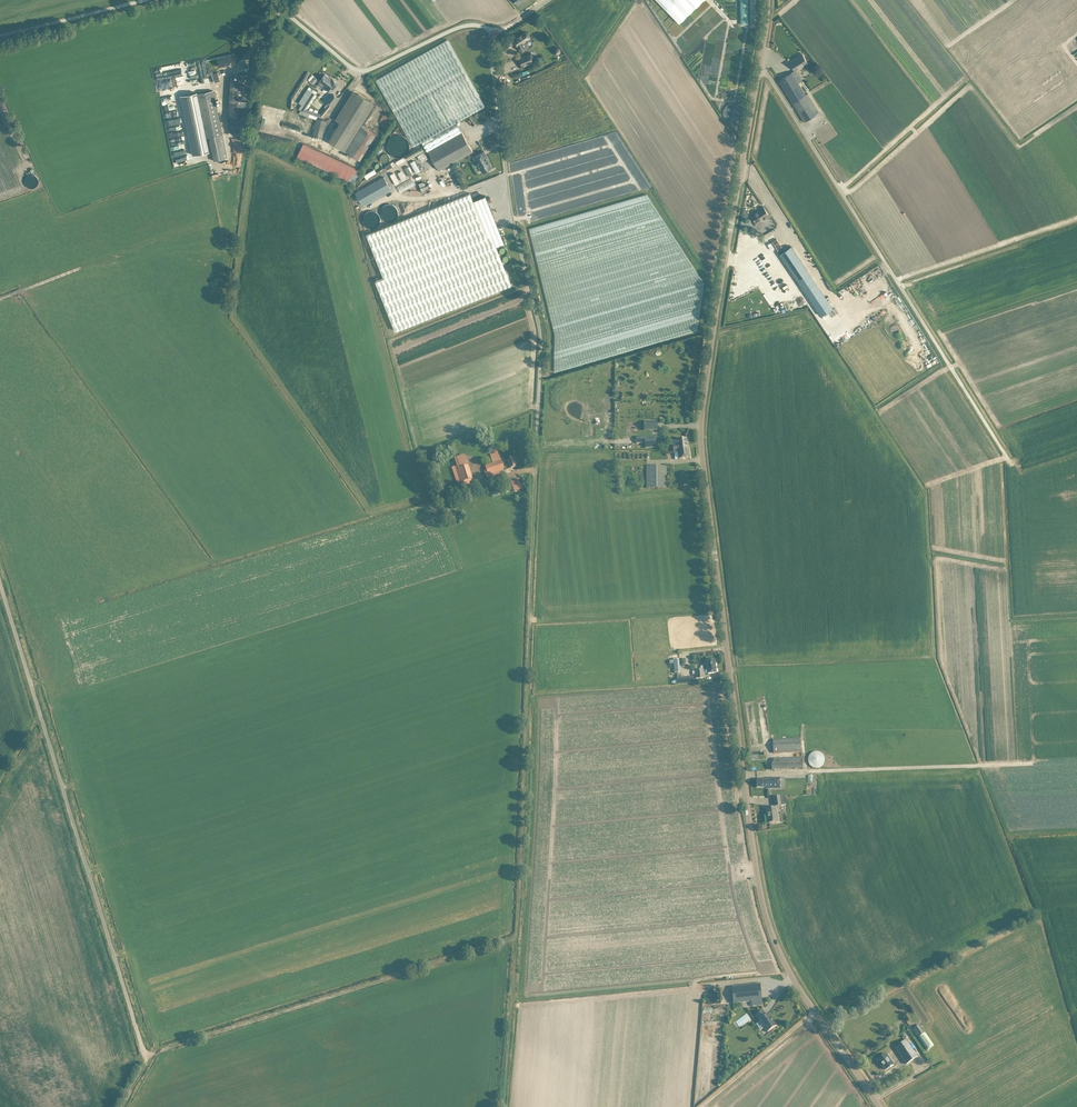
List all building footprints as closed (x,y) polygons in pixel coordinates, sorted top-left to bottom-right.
[(679,23),(703,0),(657,0),(679,23)] [(744,22),(752,22),(752,20),(759,20),(759,0),(744,0),(744,22)] [(526,45),(523,42),(530,37),(526,31),(514,39),(518,45),(520,49),(526,45)] [(502,42),(507,48),(514,43),(510,37),(502,42)] [(439,170),(473,151),(457,121),(485,106),(448,39),(376,80),(413,146),(422,141),(427,151),(428,150),(439,170)] [(521,67),(526,65),(535,62),(531,53),(518,58),(520,63),(519,63),(521,67)] [(216,58),(218,66),(235,62),(233,54),(216,58)] [(808,93),(806,94),(798,82),(803,79),(798,73),(800,72),(798,68),(808,62),(806,59),(803,54),(795,59),(795,58),(789,61),(795,70),(779,80),(782,85),(793,103),(805,122),(820,111),(808,93)] [(308,71),(291,97),(293,98),(310,73),(308,71)] [(220,80),(217,72),(211,74),(214,82),(220,80)] [(251,74),(246,74),(240,73),(240,78),(230,78),(229,107),(231,107),(230,133),(243,133),(244,108),(249,108),(251,74)] [(320,81),(318,83),(318,85),(321,86),(322,86),(323,84),(324,84),(327,86),(326,86),(325,87),(332,92),(335,88),(339,83),(332,78),(332,79),(325,74),(320,80),(320,81)] [(308,89),(299,103),(304,106),(301,110),(322,117),(331,105),(329,103),(325,108),(321,113),(318,112),(307,108),(316,94),(308,89)] [(213,160),(227,158),(213,90),(197,93),(206,137),(208,136),(213,160)] [(329,141),(342,149),(345,151),(374,105),(354,90),(336,119),(341,122),(329,141)] [(197,92),(180,95),(192,155),(209,151),(197,92)] [(326,100),(332,105),(338,97),(333,93),(326,100)] [(317,118),(313,135),(322,137),(327,120),(317,118)] [(376,135),(362,126),(346,151),(360,160),(376,135)] [(355,168),(356,167),(304,143),(297,156),(355,183),(361,171),(355,168)] [(492,167),(488,159),(484,151),(474,156),(483,172),(492,167)] [(362,204),(391,189),(384,176),(355,192),(362,204)] [(395,331),(511,284),(496,246),(504,242),(486,195),(473,200),(470,193),(366,234),(384,278),(376,281),(395,331)] [(751,214),(756,222),(769,214),(763,206),(751,214)] [(772,241),(821,315),(832,308),(791,246),(785,250),(776,238),(772,241)] [(644,431),(658,430),(658,421),(644,421),(644,431)] [(646,447),(656,446),(655,435),(637,437),(637,443),(646,442),(646,447)] [(674,445),(673,445),(673,447),(673,448),(674,453),(675,460),(679,459),(690,458),(689,447),(688,447),(686,439),(681,440),(678,440),(673,441),(674,445)] [(460,468),(453,471),(457,483),(460,483),(462,487),(474,483),(473,479),(469,466),(468,466),(464,456),(457,458),(460,468)] [(485,466),(488,475),(490,480),(505,475),(504,470),(505,471),(517,467),(514,459),(508,461),(503,463),(502,460),(485,466)] [(640,474),(640,466),(631,466),(631,474),(640,474)] [(647,488),(661,488),(667,488),(667,466),(647,466),(647,488)] [(516,485),(513,486),(515,492),(523,489),(521,484),(520,480),(515,482),(515,481),(514,481),(516,485)] [(449,510),(443,513),(448,523),(453,521),(449,510)] [(704,670),(697,670),(695,671),(696,679),(705,678),(704,670),(707,670),(708,674),(717,673),(715,660),(706,661),(707,666),(704,666),(704,670)] [(694,676),(677,678),(677,685),(695,683),(694,676)] [(801,738),(778,740),(773,740),(774,753),(801,752),(801,738)] [(809,756),(808,758),(808,759),(808,760),(808,763),(810,765),(811,767),(814,768),(816,768),(819,768),(821,767),(823,765),(825,763),(825,762),(825,761),(825,760),(825,757),(824,755),(822,753),(820,752),(817,751),(814,752),(812,753),(810,754),(809,755),(809,756)] [(803,758),(802,758),(773,759),(773,763),(772,763),(772,770),(803,769),(803,758)] [(780,788),(780,778),(768,778),(768,779),(757,779),(757,787),(768,787),(768,788),(780,788)] [(775,806),(781,805),(780,797),(773,798),(775,806)] [(767,816),(768,816),(769,823),(778,822),(776,807),(766,809),(767,816)] [(752,1002),(752,1003),(752,1006),(762,1005),(760,984),(732,987),(734,1004),(752,1002)] [(762,1024),(767,1032),(777,1026),(768,1014),(766,1015),(763,1010),(754,1016),(761,1025),(762,1024)] [(934,1046),(925,1032),(919,1037),(928,1050),(934,1046)] [(907,1064),(918,1056),(907,1040),(895,1048),(907,1064)] [(884,1066),(886,1070),(893,1065),(886,1054),(877,1060),(882,1067),(884,1066)]
